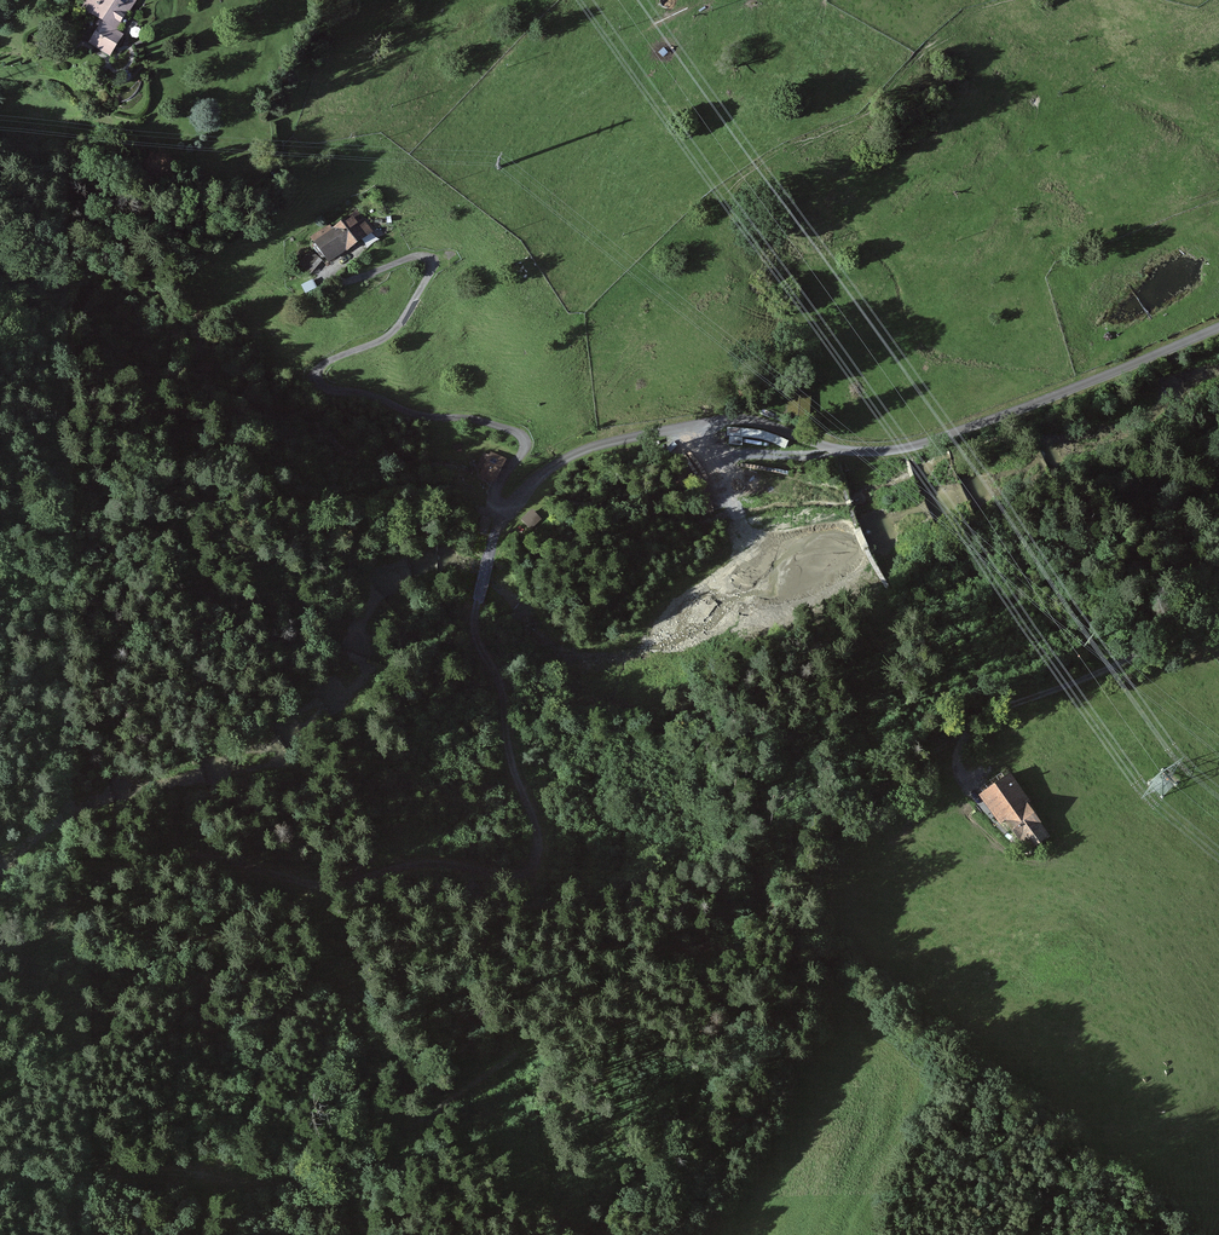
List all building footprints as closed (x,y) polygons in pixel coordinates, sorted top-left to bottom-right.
[(81,9),(102,21),(119,32),(139,0),(87,0),(81,9)] [(117,35),(119,32),(102,21),(89,44),(110,57),(122,37),(117,35)] [(332,226),(348,248),(373,229),(357,208),(332,226)] [(329,262),(348,248),(332,226),(330,223),(318,232),(311,237),(314,241),(329,262)] [(477,475),(493,483),(505,459),(488,452),(477,475)] [(492,518),(482,515),(477,532),(487,535),(492,518)] [(979,784),(1010,822),(1031,805),(1038,799),(1007,761),(979,784)] [(1029,846),(1051,828),(1031,805),(1010,822),(1029,846)]
